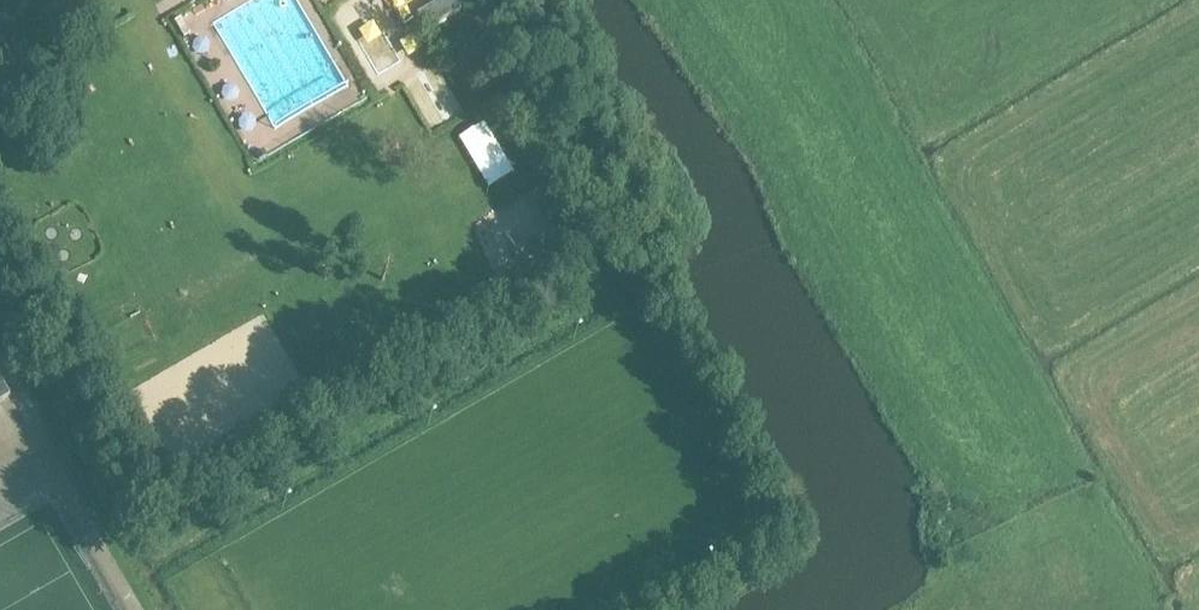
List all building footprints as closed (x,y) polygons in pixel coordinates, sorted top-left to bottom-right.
[(439,1),(417,14),(426,30),(460,11),(453,0),(439,0),(439,1)] [(7,74),(25,55),(1,32),(0,33),(0,67),(7,74)]
